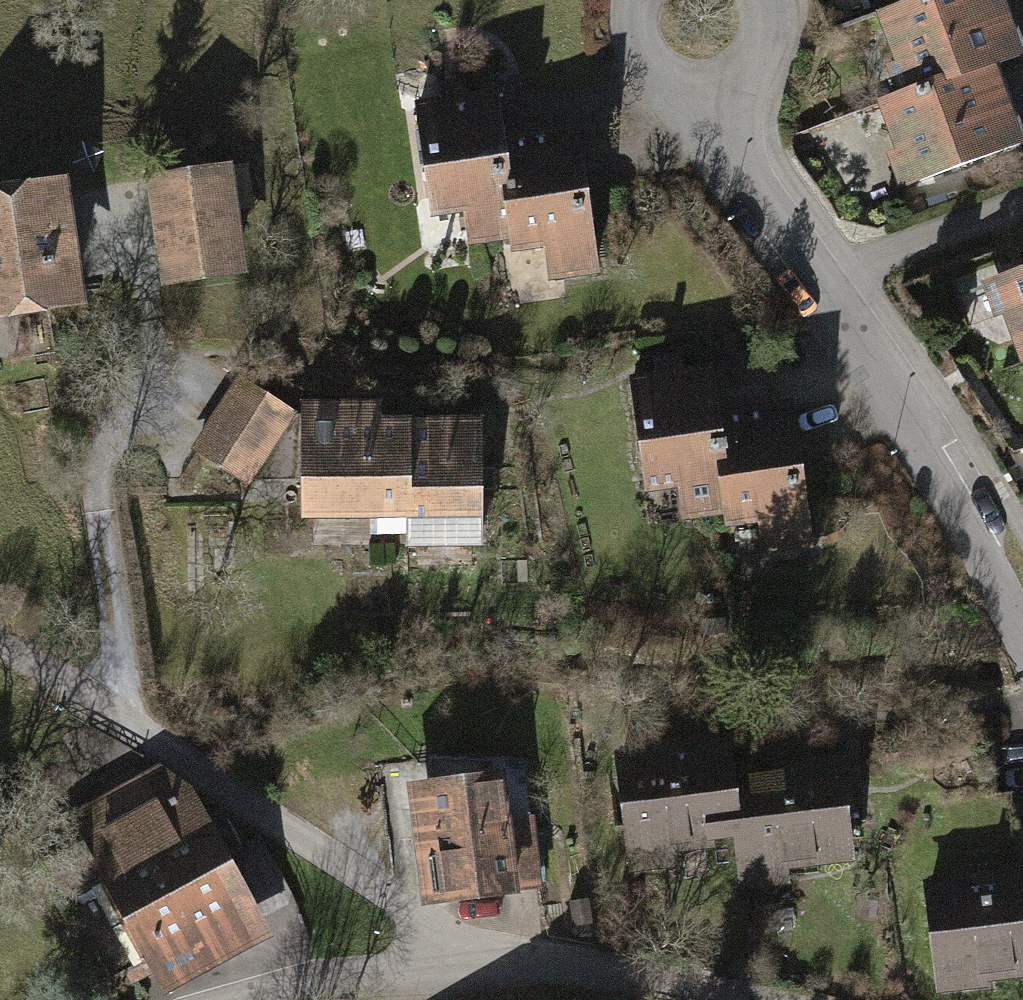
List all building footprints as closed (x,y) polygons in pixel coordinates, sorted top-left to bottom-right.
[(1020,0),(1014,0),(953,14),(933,19),(956,105),(1022,86),(1022,11),(1020,0)] [(953,14),(1014,0),(950,0),(953,14)] [(956,105),(929,112),(948,185),(1022,165),(1022,86),(956,105)] [(509,231),(523,164),(522,132),(459,133),(461,232),(509,231)] [(253,161),(168,167),(177,275),(261,268),(253,161)] [(523,164),(509,231),(510,267),(600,266),(598,163),(523,164)] [(90,299),(86,274),(136,265),(121,179),(91,184),(88,165),(0,181),(0,316),(90,299)] [(211,456),(269,488),(313,409),(255,377),(211,456)] [(745,500),(758,433),(758,401),(695,403),(697,501),(745,500)] [(336,529),(428,531),(430,423),(338,421),(336,529)] [(521,424),(430,423),(428,531),(520,532),(521,424)] [(758,433),(745,500),(746,537),(836,535),(834,432),(758,433)] [(879,765),(777,770),(782,868),(884,863),(879,765)] [(499,770),(428,779),(443,896),(513,887),(499,770)] [(782,868),(777,770),(674,775),(679,873),(782,868)] [(178,785),(79,837),(159,987),(258,934),(178,785)] [(966,873),(968,969),(1022,968),(1022,872),(966,873)]
